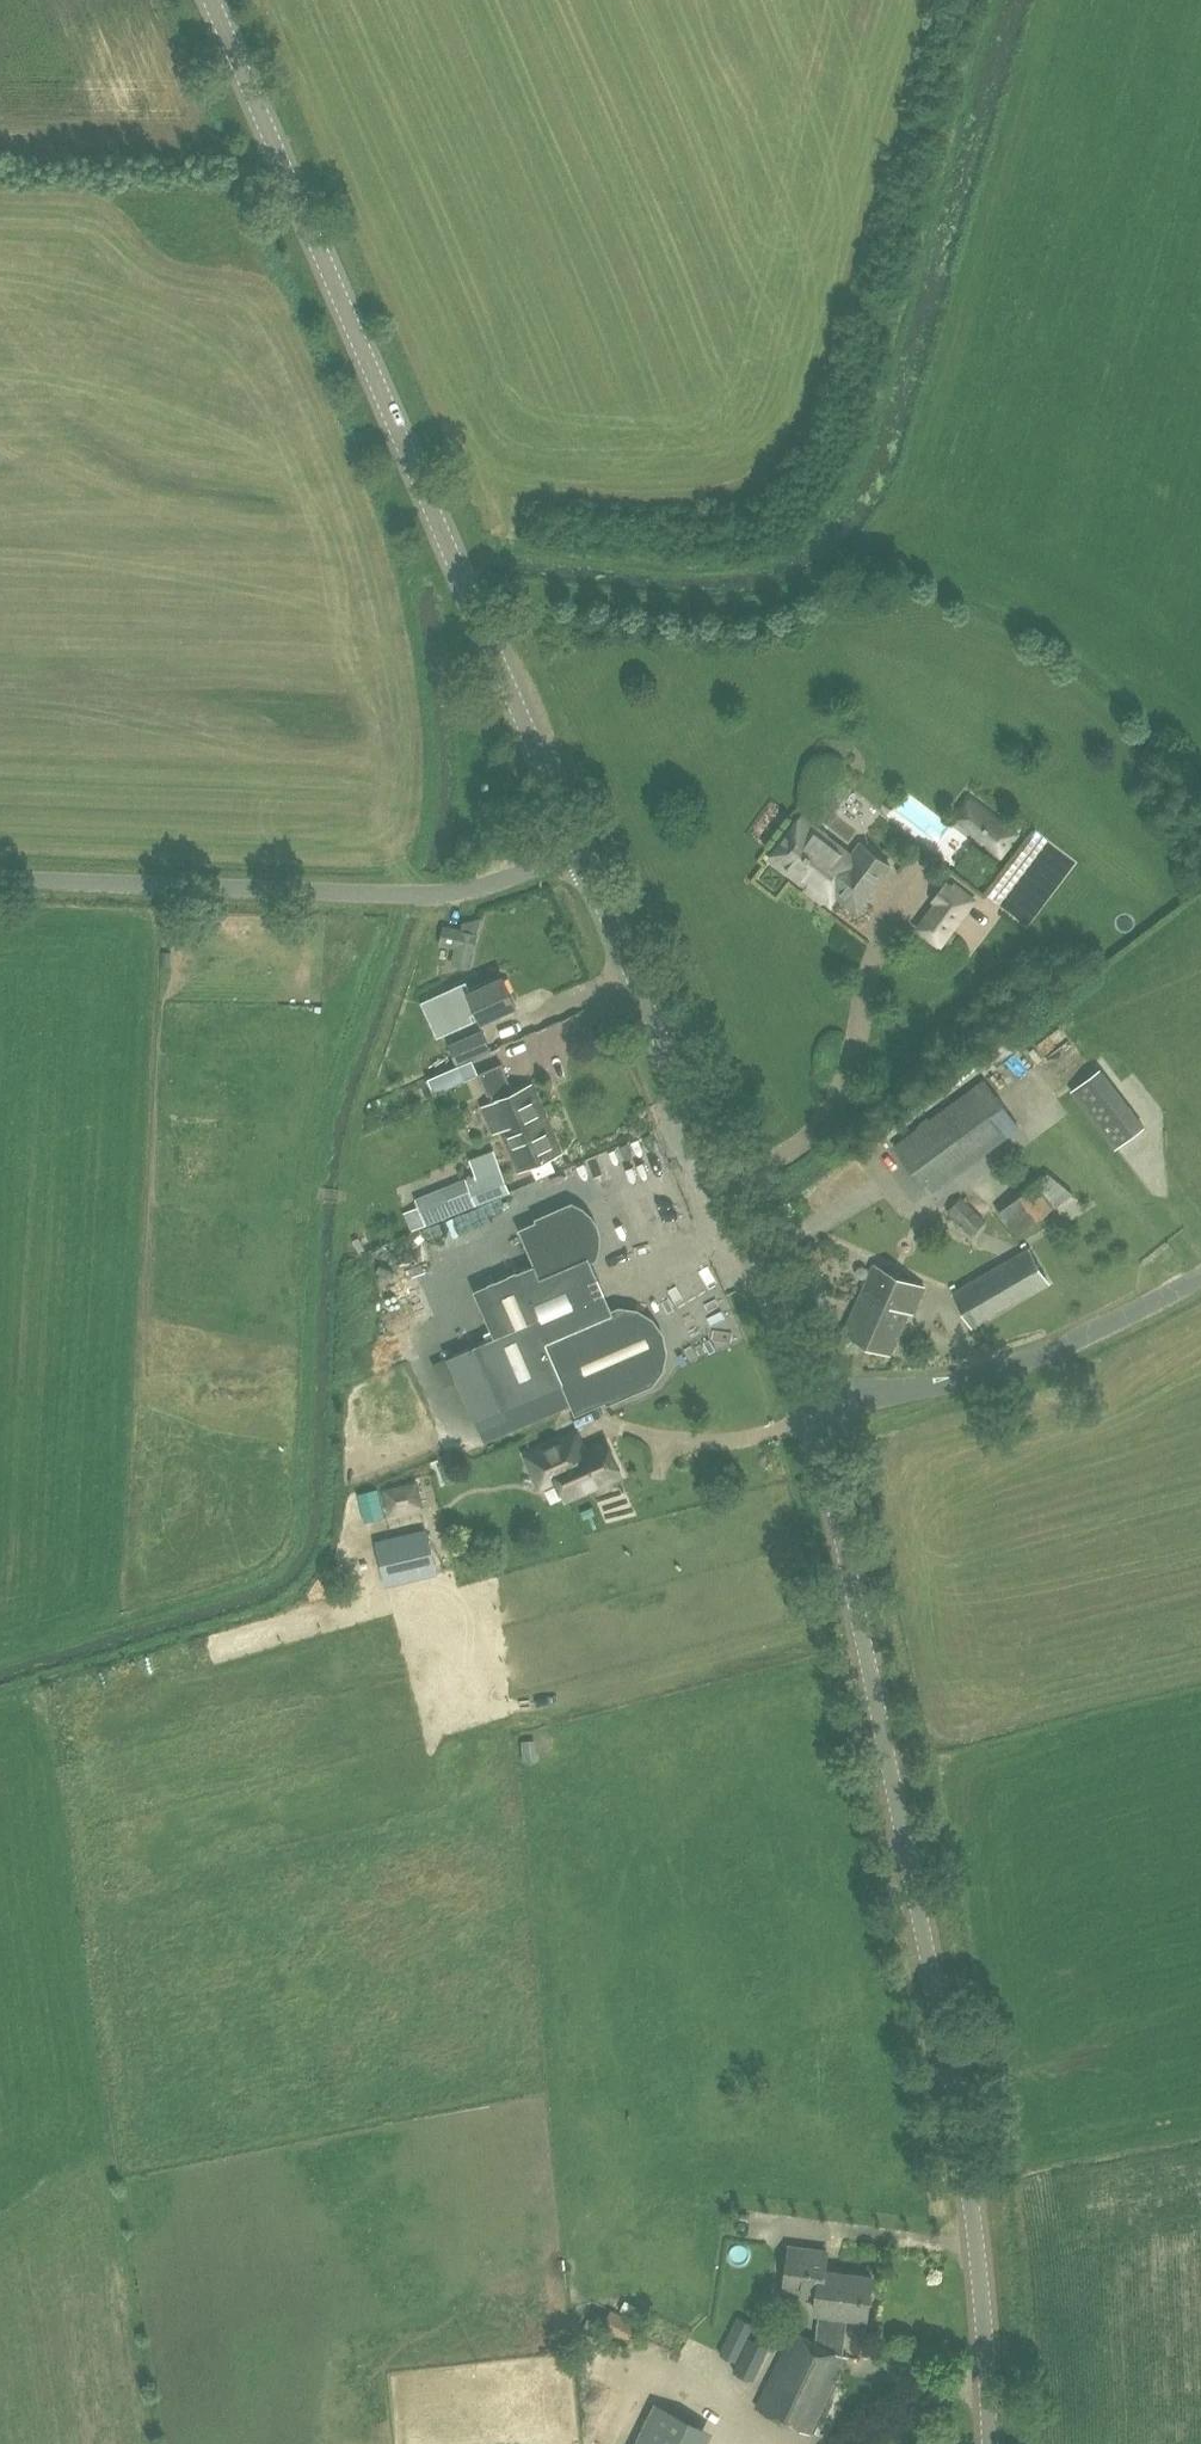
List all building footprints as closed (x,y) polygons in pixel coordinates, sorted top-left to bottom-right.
[(978,838),(1001,856),(1018,834),(972,799),(958,818),(980,835),(978,838)] [(852,854),(803,816),(771,858),(830,903),(836,895),(859,913),(873,894),(871,892),(891,866),(861,843),(852,854)] [(946,883),(934,899),(960,918),(972,902),(946,883)] [(468,961),(478,926),(459,921),(449,956),(468,961)] [(540,968),(563,966),(562,954),(539,955),(540,968)] [(483,1020),(516,1004),(502,975),(469,991),(472,995),(458,1002),(465,1015),(478,1009),(483,1020)] [(460,1063),(491,1048),(483,1030),(452,1045),(460,1063)] [(515,1091),(502,1062),(479,1072),(489,1094),(492,1093),(495,1100),(482,1105),(494,1133),(505,1128),(523,1169),(562,1152),(532,1083),(515,1091)] [(434,1093),(468,1079),(461,1063),(428,1077),(434,1093)] [(1116,1148),(1144,1127),(1100,1068),(1072,1089),(1116,1148)] [(931,1192),(1020,1126),(985,1079),(896,1145),(931,1192)] [(459,1210),(476,1203),(477,1205),(511,1191),(494,1149),(470,1159),(476,1174),(467,1177),(468,1180),(450,1187),(459,1210)] [(645,1177),(637,1182),(649,1205),(657,1201),(645,1177)] [(1017,1235),(1054,1206),(1036,1182),(998,1212),(1017,1235)] [(973,1232),(986,1219),(962,1196),(949,1209),(973,1232)] [(614,1312),(590,1258),(596,1256),(599,1246),(600,1236),(597,1226),(592,1217),(585,1210),(575,1205),(521,1227),(536,1264),(519,1271),(519,1270),(490,1282),(510,1330),(448,1356),(475,1419),(503,1407),(507,1419),(554,1399),(549,1388),(561,1382),(575,1415),(607,1401),(663,1368),(666,1351),(662,1335),(653,1321),(639,1312),(621,1309),(615,1312),(614,1312)] [(974,1325),(1050,1281),(1030,1247),(954,1291),(974,1325)] [(913,1312),(925,1285),(874,1263),(844,1332),(892,1352),(910,1310),(913,1312)] [(1076,1393),(1086,1391),(1083,1382),(1074,1385),(1076,1393)] [(619,1476),(604,1442),(561,1460),(553,1443),(525,1455),(538,1486),(555,1478),(564,1499),(619,1476)] [(382,1488),(388,1515),(409,1511),(405,1497),(417,1494),(414,1480),(382,1488)] [(434,1570),(424,1531),(378,1543),(388,1582),(434,1570)] [(828,2252),(789,2247),(784,2288),(801,2290),(801,2295),(817,2297),(815,2309),(820,2310),(815,2341),(843,2354),(848,2315),(867,2317),(873,2276),(825,2270),(828,2252)] [(629,2341),(639,2322),(612,2308),(601,2327),(629,2341)] [(737,2315),(719,2352),(737,2361),(755,2322),(737,2315)] [(847,2356),(843,2354),(815,2341),(793,2331),(757,2408),(811,2433),(847,2356)] [(749,2336),(737,2361),(733,2369),(755,2379),(770,2346),(749,2336)] [(724,2425),(662,2398),(642,2443),(716,2443),(724,2425)]
